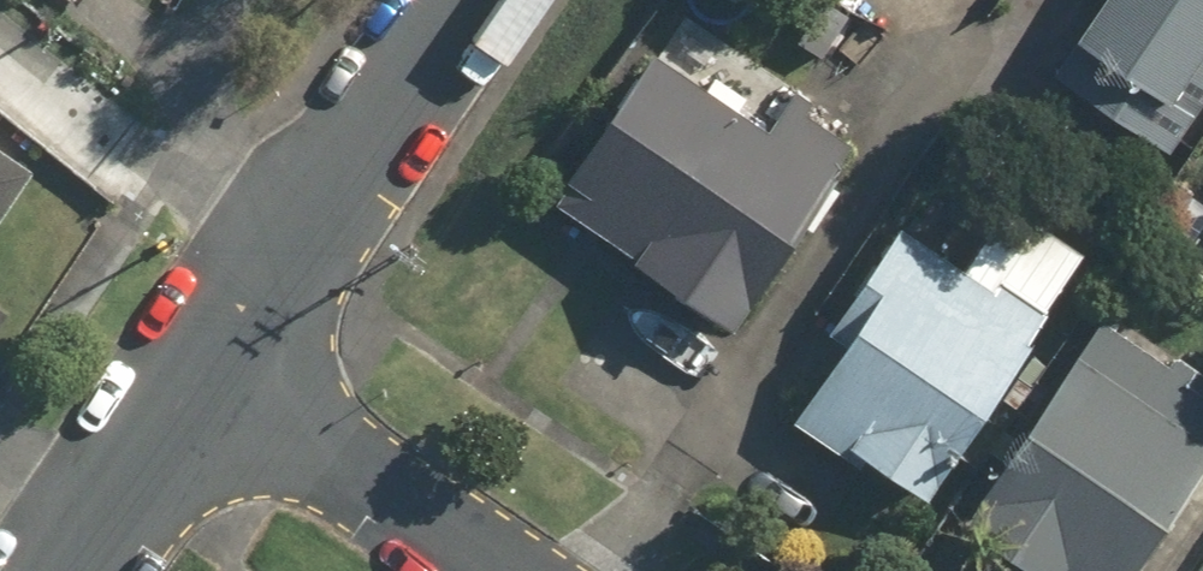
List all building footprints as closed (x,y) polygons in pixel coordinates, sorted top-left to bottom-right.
[(1165,152),(1202,97),(1202,0),(1090,0),(1065,37),(1078,46),(1056,79),(1165,152)] [(804,103),(767,79),(743,114),(645,49),(541,205),(727,329),(846,150),(795,116),(804,103)] [(26,170),(0,152),(0,208),(26,170)] [(1099,229),(1035,184),(1001,233),(1065,278),(1099,229)] [(1046,298),(917,220),(908,235),(894,226),(826,340),(840,348),(792,429),(921,506),(1046,298)] [(1096,314),(959,524),(1031,570),(1125,570),(1202,451),(1202,384),(1096,314)]
